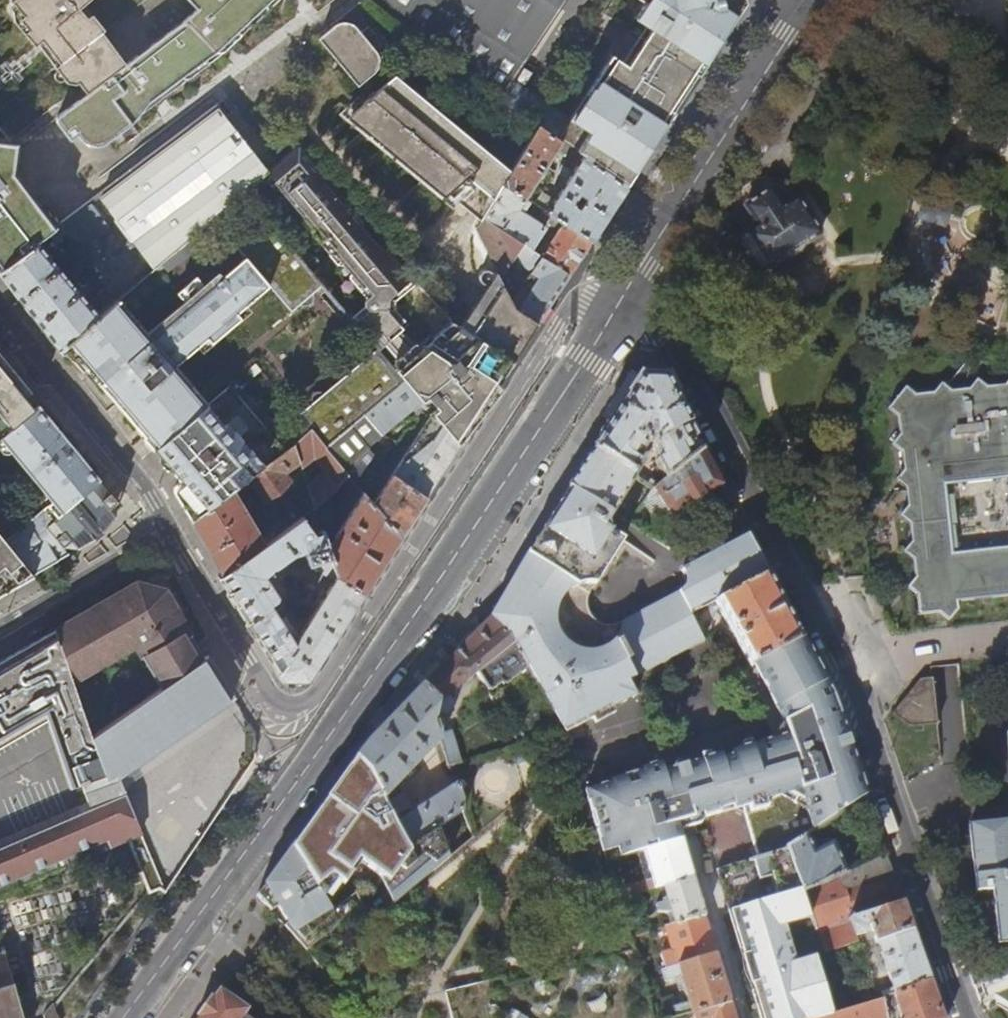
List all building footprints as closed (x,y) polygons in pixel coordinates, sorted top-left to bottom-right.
[(85,0),(15,0),(11,4),(21,16),(18,19),(27,30),(22,35),(33,47),(36,44),(54,66),(100,31),(106,27),(94,11),(87,16),(79,4),(85,0)] [(270,0),(186,0),(195,9),(125,64),(100,31),(54,66),(66,84),(75,85),(78,83),(86,93),(57,116),(56,118),(56,121),(57,124),(70,141),(76,137),(82,132),(84,135),(86,137),(88,138),(91,139),(94,140),(97,140),(100,139),(103,137),(115,128),(119,133),(132,124),(151,99),(220,47),(270,0)] [(498,99),(509,84),(487,70),(535,0),(365,0),(498,99)] [(566,0),(535,0),(487,70),(509,84),(512,80),(566,0)] [(744,0),(641,0),(644,2),(641,7),(646,10),(639,21),(646,26),(651,29),(669,40),(660,55),(663,57),(665,55),(680,64),(672,75),(690,88),(713,52),(745,2),(744,0)] [(639,21),(646,10),(641,7),(634,18),(639,21)] [(363,20),(354,26),(353,24),(349,22),(344,21),(337,22),(333,24),(316,37),(355,85),(374,69),(375,67),(376,65),(377,59),(376,54),(374,51),(379,47),(374,40),(377,38),(363,20)] [(633,55),(651,29),(646,26),(620,66),(624,69),(633,55)] [(672,75),(680,64),(665,55),(663,57),(660,55),(669,40),(651,29),(633,55),(646,64),(632,86),(655,101),(663,89),(681,101),(690,88),(672,75)] [(643,161),(681,101),(663,89),(655,101),(632,86),(646,64),(633,55),(624,69),(620,66),(613,61),(606,70),(602,67),(582,97),(583,98),(573,113),(572,113),(566,121),(555,137),(562,142),(627,185),(643,161)] [(606,70),(613,61),(608,58),(602,67),(606,70)] [(510,170),(395,75),(344,117),(444,198),(442,200),(451,207),(460,203),(480,220),(481,218),(502,183),(510,170)] [(566,121),(512,80),(509,84),(498,99),(539,126),(555,137),(566,121)] [(342,117),(361,101),(356,96),(337,114),(342,117)] [(268,172),(269,171),(218,108),(96,198),(126,233),(155,267),(164,259),(268,172)] [(557,149),(562,142),(555,137),(539,126),(502,183),(525,198),(533,186),(529,183),(554,146),(557,149)] [(105,144),(109,142),(112,140),(119,133),(115,128),(103,137),(100,139),(97,140),(94,140),(91,139),(88,138),(86,137),(84,135),(82,132),(76,137),(80,141),(87,145),(91,147),(97,147),(105,144)] [(15,144),(0,142),(0,184),(43,238),(53,230),(11,176),(15,144)] [(591,241),(627,185),(562,142),(557,149),(573,160),(562,177),(553,170),(548,177),(558,184),(549,197),(533,186),(525,198),(591,241)] [(413,277),(304,150),(299,145),(269,171),(268,172),(311,227),(311,232),(329,254),(336,254),(369,296),(365,299),(364,303),(366,307),(370,310),(354,323),(375,348),(378,351),(384,345),(402,329),(393,318),(388,311),(389,297),(413,277)] [(533,186),(557,149),(554,146),(529,183),(533,186)] [(541,258),(568,275),(580,258),(591,241),(525,198),(502,183),(481,218),(528,249),(542,227),(533,220),(529,217),(532,212),(537,215),(546,221),(547,221),(559,229),(541,258)] [(0,184),(0,267),(1,269),(36,243),(43,238),(0,184)] [(805,247),(806,244),(820,235),(820,229),(813,219),(814,219),(808,210),(806,211),(798,199),(795,199),(783,206),(771,189),(767,190),(747,203),(745,207),(757,223),(744,231),(745,235),(739,239),(761,270),(767,266),(770,268),(785,258),(790,257),(796,255),(801,252),(805,247)] [(929,219),(943,224),(947,212),(951,202),(929,195),(921,216),(929,219)] [(55,229),(76,255),(108,228),(88,205),(55,229)] [(314,291),(322,285),(261,212),(253,219),(245,218),(239,223),(238,231),(230,238),(245,256),(150,337),(118,300),(98,316),(69,341),(89,365),(86,368),(130,419),(145,436),(143,437),(153,450),(207,403),(174,365),(206,338),(210,342),(242,317),(237,312),(269,284),(292,310),(300,303),(308,304),(313,299),(314,291)] [(533,220),(537,215),(532,212),(529,217),(533,220)] [(541,258),(528,249),(481,218),(480,220),(476,227),(497,270),(501,277),(513,258),(530,269),(511,298),(516,307),(538,321),(553,299),(568,275),(541,258)] [(69,341),(98,316),(36,243),(1,269),(0,270),(0,275),(12,290),(45,334),(58,350),(69,341)] [(164,259),(155,267),(148,273),(164,275),(164,259)] [(525,343),(538,321),(516,307),(511,298),(508,290),(504,284),(501,277),(497,270),(459,326),(462,328),(463,329),(512,363),(525,343)] [(177,290),(184,299),(204,282),(196,274),(177,290)] [(504,284),(508,290),(512,288),(509,281),(504,284)] [(354,323),(370,310),(366,307),(351,320),(354,323)] [(436,370),(463,329),(462,328),(459,326),(455,321),(419,351),(403,331),(409,326),(399,313),(393,318),(402,329),(384,345),(402,367),(395,372),(403,381),(458,446),(479,414),(486,403),(436,370)] [(512,363),(463,329),(436,370),(486,403),(512,363)] [(324,448),(403,381),(395,372),(378,351),(375,348),(361,360),(353,360),(348,364),(347,372),(323,393),(314,392),(309,396),(308,405),(296,415),(310,431),(324,448)] [(253,364),(207,403),(153,450),(141,459),(156,478),(161,479),(166,485),(171,491),(170,499),(186,523),(191,521),(232,490),(245,480),(294,444),(310,431),(296,415),(253,364)] [(2,438),(35,411),(0,368),(0,439),(2,438)] [(640,377),(593,450),(633,474),(634,474),(644,460),(641,459),(647,450),(647,442),(653,442),(654,447),(659,459),(656,461),(666,479),(703,450),(686,417),(665,378),(640,377)] [(949,621),(958,611),(957,602),(992,598),(1007,597),(1007,381),(1004,386),(986,388),(976,380),(969,389),(951,392),(941,384),(933,393),(915,395),(905,388),(888,409),(898,417),(899,435),(892,444),(902,453),(904,471),(896,481),(906,488),(907,507),(900,517),(909,524),(911,542),(904,552),(913,560),(915,578),(907,588),(917,596),(919,615),(938,613),(949,621)] [(441,473),(458,446),(403,381),(324,448),(356,485),(384,463),(371,448),(415,412),(427,423),(374,505),(400,537),(427,496),(426,495),(441,473)] [(54,502),(5,539),(33,573),(67,553),(62,547),(45,526),(101,481),(79,455),(74,459),(70,454),(71,452),(71,449),(71,447),(70,445),(66,442),(63,442),(61,443),(57,437),(61,434),(40,408),(35,411),(2,438),(54,502)] [(310,431),(294,444),(300,463),(302,469),(314,459),(322,470),(306,483),(315,508),(315,509),(339,489),(337,487),(342,483),(358,502),(328,548),(337,576),(364,593),(383,564),(400,537),(374,505),(356,485),(324,448),(310,431)] [(286,474),(300,463),(294,444),(245,480),(265,507),(275,500),(283,511),(269,522),(278,534),(315,508),(306,483),(305,477),(294,486),(286,474)] [(585,607),(586,599),(621,541),(606,532),(605,520),(633,474),(593,450),(573,482),(528,556),(502,598),(490,618),(516,639),(538,681),(561,723),(566,734),(587,722),(634,696),(626,683),(635,678),(637,679),(720,635),(706,609),(716,603),(769,574),(754,546),(748,535),(679,571),(682,576),(683,582),(682,585),(681,588),(679,591),(676,594),(615,626),(611,627),(606,627),(601,626),(595,623),(591,619),(586,611),(585,607)] [(722,486),(703,450),(666,479),(659,484),(655,488),(654,489),(667,514),(722,486)] [(648,483),(655,488),(659,484),(650,479),(648,483)] [(119,503),(101,481),(45,526),(62,547),(70,540),(76,547),(93,537),(94,539),(104,531),(102,530),(117,517),(111,509),(119,503)] [(232,490),(191,521),(193,525),(207,548),(222,574),(265,544),(232,490)] [(315,509),(315,508),(278,534),(265,544),(222,574),(218,577),(234,602),(263,649),(282,680),(307,680),(333,640),(364,593),(337,576),(328,548),(322,530),(314,532),(309,526),(319,522),(315,509)] [(0,533),(0,592),(33,573),(5,539),(0,533)] [(716,603),(748,667),(752,666),(803,639),(784,604),(769,574),(716,603)] [(205,660),(190,635),(189,635),(173,608),(174,607),(166,592),(139,584),(123,592),(124,594),(96,609),(96,608),(55,630),(72,680),(136,645),(162,690),(205,660)] [(473,635),(456,652),(477,673),(489,691),(502,680),(505,684),(520,671),(532,686),(538,681),(516,639),(490,618),(473,635)] [(72,680),(55,630),(0,662),(0,748),(58,717),(85,802),(87,807),(122,795),(115,779),(234,698),(229,688),(209,658),(205,660),(162,690),(92,738),(72,680)] [(814,661),(803,639),(752,666),(762,682),(786,723),(833,697),(819,670),(814,661)] [(477,673),(456,652),(438,670),(422,685),(441,702),(439,713),(450,714),(457,703),(451,694),(477,673)] [(919,680),(892,714),(906,725),(910,727),(912,727),(937,725),(932,678),(919,680)] [(441,702),(422,685),(387,722),(368,742),(357,757),(371,772),(379,788),(382,793),(407,844),(409,843),(422,835),(465,810),(466,810),(458,785),(407,816),(405,811),(410,808),(397,786),(443,740),(442,735),(438,723),(439,713),(441,702)] [(751,746),(752,750),(760,775),(700,791),(700,792),(682,797),(683,799),(691,826),(695,825),(694,820),(743,808),(758,859),(785,853),(785,852),(806,838),(867,797),(860,776),(844,729),(833,697),(786,723),(789,736),(772,740),(751,746)] [(465,762),(455,730),(442,735),(443,740),(452,766),(465,762)] [(752,750),(751,746),(733,750),(733,755),(725,757),(723,754),(675,768),(674,768),(675,771),(676,774),(752,750)] [(700,791),(760,775),(752,750),(676,774),(682,797),(700,792),(700,791)] [(642,771),(611,779),(611,783),(585,790),(595,821),(660,803),(660,804),(667,803),(683,799),(682,797),(676,774),(675,771),(666,773),(663,774),(662,772),(659,763),(642,767),(642,771)] [(129,839),(139,834),(122,795),(87,807),(85,802),(0,829),(0,892),(129,839)] [(691,826),(683,799),(667,803),(677,841),(682,839),(680,829),(691,826)] [(595,821),(605,853),(618,849),(620,857),(645,850),(677,841),(667,803),(660,804),(660,803),(595,821)] [(465,810),(422,835),(433,851),(471,828),(465,810)] [(1000,943),(1007,942),(1007,821),(970,825),(977,891),(994,890),(1000,943)] [(800,897),(802,896),(845,874),(831,844),(812,852),(806,838),(785,852),(785,853),(758,859),(716,869),(723,889),(728,909),(798,893),(800,897)] [(682,839),(677,841),(645,850),(653,882),(618,892),(620,900),(664,886),(693,877),(687,858),(682,839)] [(331,910),(292,848),(273,874),(257,896),(275,916),(306,952),(325,939),(314,922),(331,910)] [(845,874),(802,896),(809,919),(821,953),(854,942),(847,920),(903,901),(886,853),(845,874)] [(699,896),(693,877),(664,886),(669,902),(655,906),(657,914),(671,910),(676,926),(705,917),(699,896)] [(809,919),(802,896),(800,897),(798,893),(728,909),(735,933),(742,957),(790,941),(786,925),(809,919)] [(921,955),(903,901),(847,920),(854,942),(860,940),(858,935),(862,934),(863,930),(861,924),(867,922),(873,943),(875,942),(891,987),(879,991),(881,998),(930,982),(921,955)] [(710,935),(705,917),(676,926),(662,930),(664,937),(668,936),(674,956),(662,962),(653,933),(633,939),(635,946),(645,975),(715,954),(710,935)] [(633,939),(653,933),(649,920),(629,926),(633,939)] [(796,962),(790,941),(742,957),(748,977),(753,996),(821,977),(815,957),(796,962)] [(656,1002),(652,986),(651,981),(647,983),(645,975),(635,946),(580,960),(445,992),(451,1017),(659,1017),(656,1002)] [(15,1004),(19,1003),(18,1000),(14,1001),(8,979),(12,978),(11,975),(7,976),(2,960),(6,959),(5,956),(1,957),(0,953),(0,1017),(19,1017),(15,1004)] [(715,954),(645,975),(647,983),(651,981),(652,986),(680,979),(688,1006),(675,1009),(672,998),(656,1002),(659,1017),(678,1017),(730,1003),(723,978),(715,954)] [(821,977),(753,996),(759,1015),(760,1017),(820,1017),(832,1014),(821,977)] [(881,998),(881,1000),(832,1014),(820,1017),(885,1017),(883,1009),(890,1008),(889,1002),(894,1002),(898,1017),(943,1017),(930,982),(881,998)] [(245,1015),(249,1009),(224,993),(220,990),(210,1004),(200,1017),(250,1017),(245,1015)] [(51,1012),(57,1004),(53,1002),(41,1016),(42,1017),(53,1017),(51,1012)] [(730,1003),(678,1017),(734,1017),(730,1003)]
